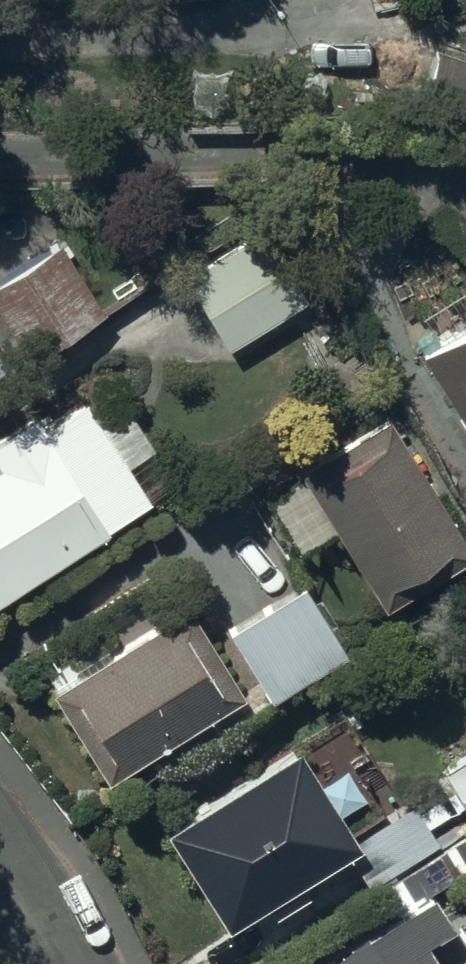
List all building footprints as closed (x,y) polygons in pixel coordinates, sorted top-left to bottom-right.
[(0,271),(0,305),(29,351),(105,303),(60,233),(0,271)] [(240,246),(184,278),(226,354),(283,323),(240,246)] [(421,362),(465,436),(465,301),(425,326),(440,351),(421,362)] [(106,519),(104,517),(151,485),(81,382),(40,409),(33,399),(0,421),(0,591),(106,519)] [(386,403),(297,460),(306,474),(272,496),(299,537),(333,515),(390,605),(465,556),(465,529),(386,403)] [(307,582),(229,629),(270,697),(348,650),(307,582)] [(243,686),(186,595),(47,681),(104,772),(243,686)] [(355,831),(298,734),(165,816),(226,915),(266,890),(272,899),(307,878),(300,866),(355,831)] [(441,762),(465,807),(465,747),(441,762)] [(292,963),(442,963),(441,962),(452,955),(434,925),(450,914),(430,882),(292,963)]
